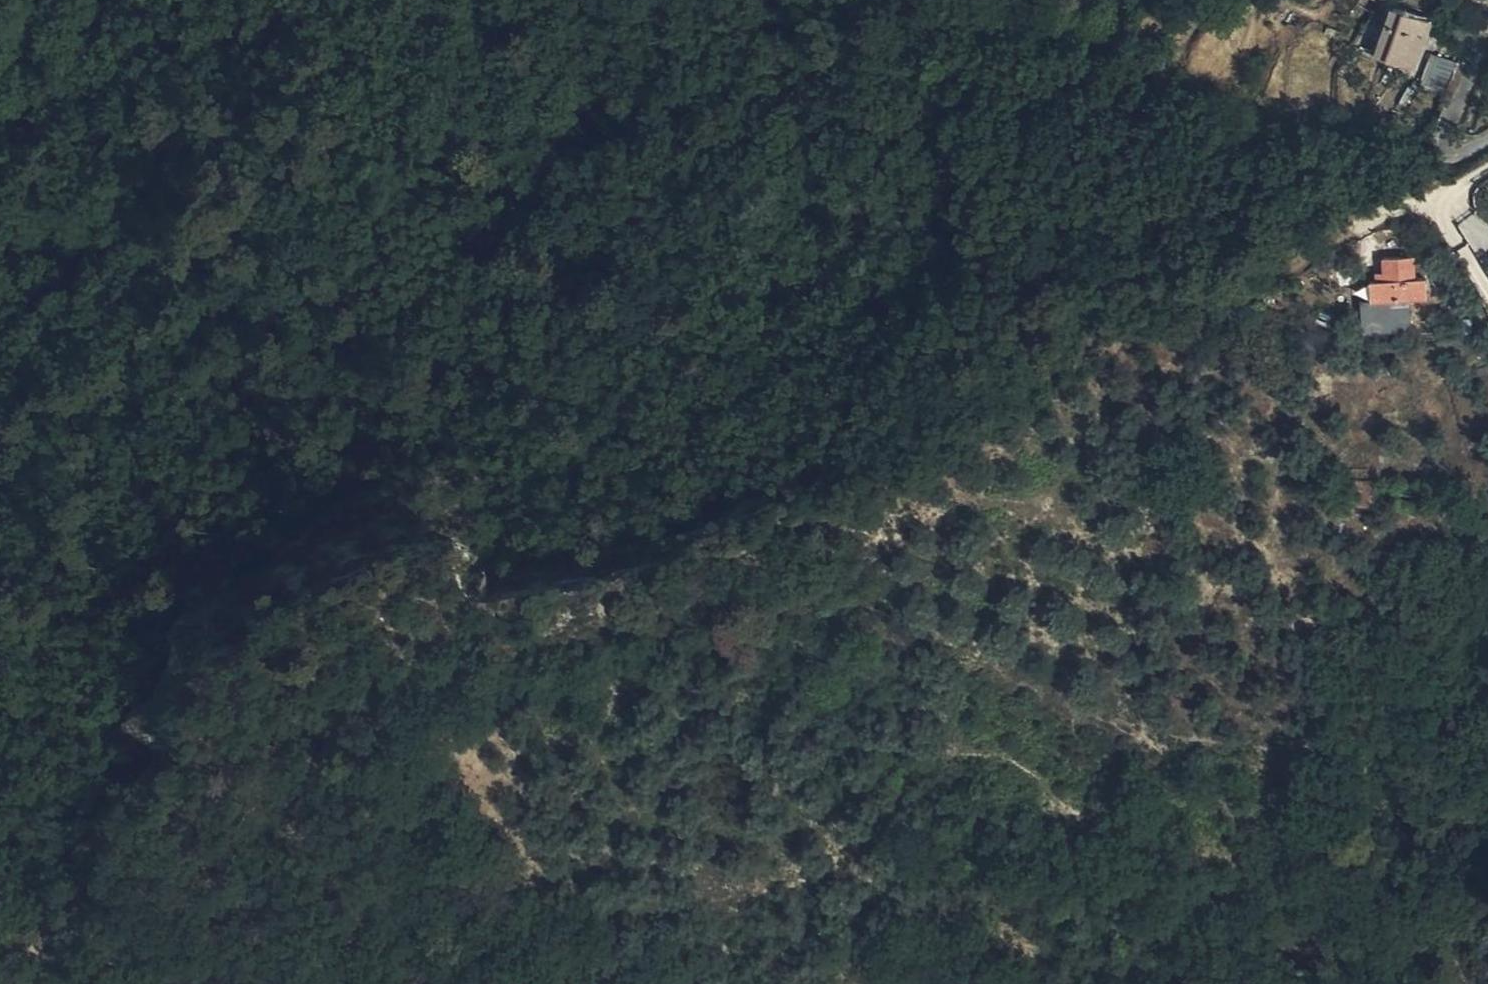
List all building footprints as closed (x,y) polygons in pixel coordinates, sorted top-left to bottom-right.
[(1441,63),(1459,22),(1422,5),(1403,47),(1441,63)] [(1401,273),(1386,276),(1389,296),(1444,287),(1441,268),(1430,269),(1425,249),(1398,251),(1401,273)]
